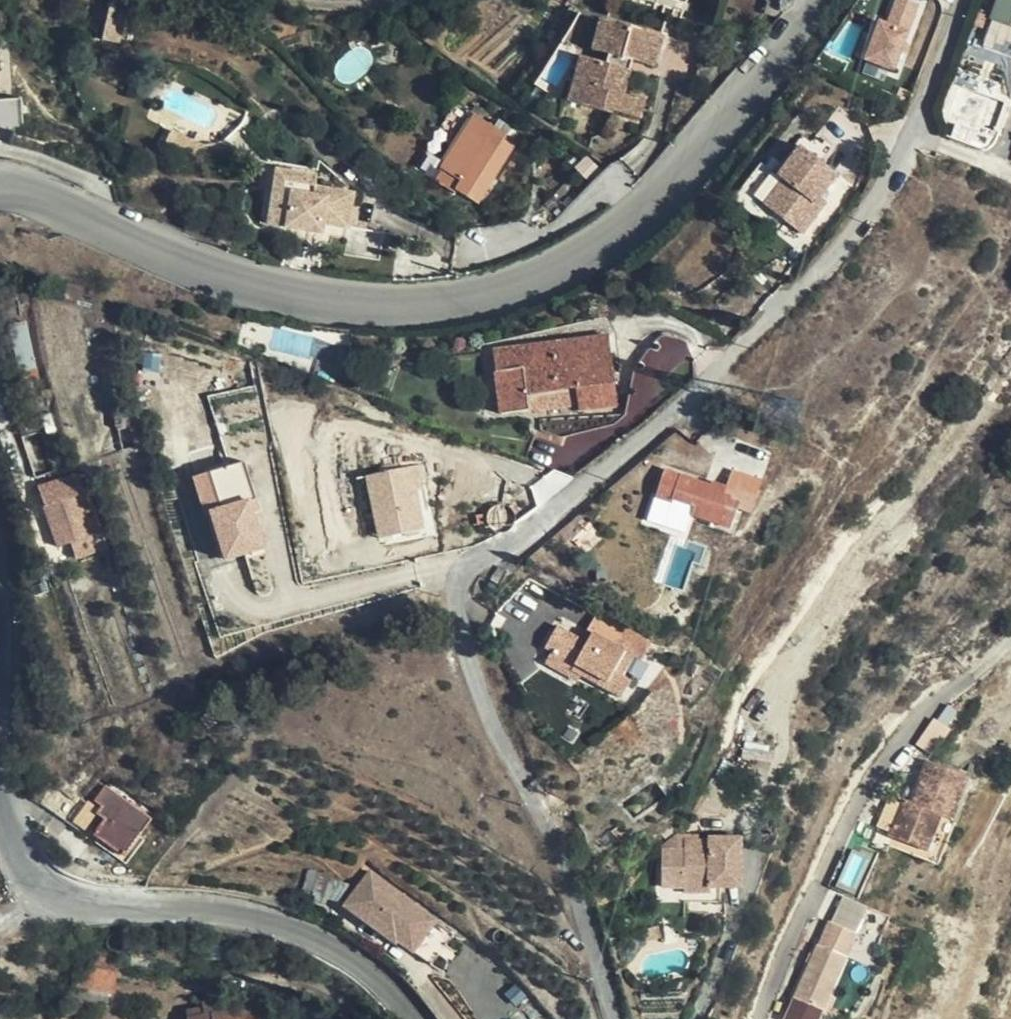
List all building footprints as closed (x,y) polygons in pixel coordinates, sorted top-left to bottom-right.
[(870,58),(897,69),(923,3),(914,0),(898,0),(890,23),(884,21),(870,58)] [(992,19),(1010,26),(1010,0),(999,0),(992,19)] [(621,65),(630,36),(600,27),(591,55),(607,61),(604,70),(576,62),(562,105),(609,120),(610,117),(628,122),(633,105),(620,101),(627,77),(619,75),(621,65)] [(661,44),(631,35),(621,65),(651,74),(661,44)] [(641,107),(633,105),(628,122),(636,124),(641,107)] [(481,205),(522,141),(478,114),(444,168),(464,180),(457,190),(481,205)] [(839,175),(799,145),(757,202),(805,237),(826,210),(818,204),(823,197),(839,175)] [(274,220),(317,229),(318,221),(330,223),(355,229),(363,193),(326,186),(328,178),(305,172),(302,190),(282,185),(274,220)] [(831,202),(823,197),(818,204),(826,210),(831,202)] [(318,221),(317,229),(328,232),(330,223),(318,221)] [(12,324),(26,365),(39,361),(25,320),(12,324)] [(616,403),(605,333),(491,348),(499,410),(524,406),(525,409),(574,404),(574,409),(616,403)] [(205,468),(193,472),(202,507),(209,505),(223,561),(271,548),(247,460),(205,470),(205,468)] [(427,465),(370,471),(377,538),(434,532),(427,465)] [(705,484),(662,470),(654,496),(688,506),(686,514),(727,527),(734,505),(729,503),(720,500),(722,492),(725,485),(707,479),(705,484)] [(93,505),(83,474),(37,488),(57,548),(92,537),(82,508),(93,505)] [(732,496),(722,492),(720,500),(729,503),(732,496)] [(688,506),(654,496),(651,502),(686,514),(688,506)] [(544,644),(551,648),(574,661),(569,668),(579,674),(620,699),(631,681),(622,676),(634,656),(640,660),(650,642),(621,624),(610,644),(591,632),(585,642),(556,623),(544,644)] [(574,661),(551,648),(543,662),(575,680),(579,674),(569,668),(574,661)] [(938,752),(950,725),(932,717),(920,745),(938,752)] [(927,752),(916,779),(922,782),(916,797),(910,795),(904,792),(887,831),(922,846),(937,811),(949,816),(968,771),(927,752)] [(922,782),(916,779),(910,795),(916,797),(922,782)] [(98,796),(105,801),(113,806),(108,813),(97,828),(129,851),(153,815),(108,783),(98,796)] [(113,806),(105,801),(100,808),(108,813),(113,806)] [(953,819),(949,816),(937,811),(922,846),(887,831),(883,841),(933,863),(953,819)] [(650,855),(649,882),(667,882),(667,892),(666,899),(697,900),(697,891),(728,892),(730,842),(694,841),(693,847),(669,846),(669,855),(650,855)] [(401,936),(418,948),(438,918),(370,872),(346,906),(398,942),(401,936)] [(667,882),(649,882),(649,891),(667,892),(667,882)] [(865,901),(836,889),(826,914),(854,926),(865,901)] [(854,926),(826,914),(815,938),(813,937),(789,994),(820,1007),(854,926)] [(438,918),(418,948),(436,961),(456,930),(438,918)] [(218,1018),(266,1018),(263,1006),(218,1016),(218,1018)]
